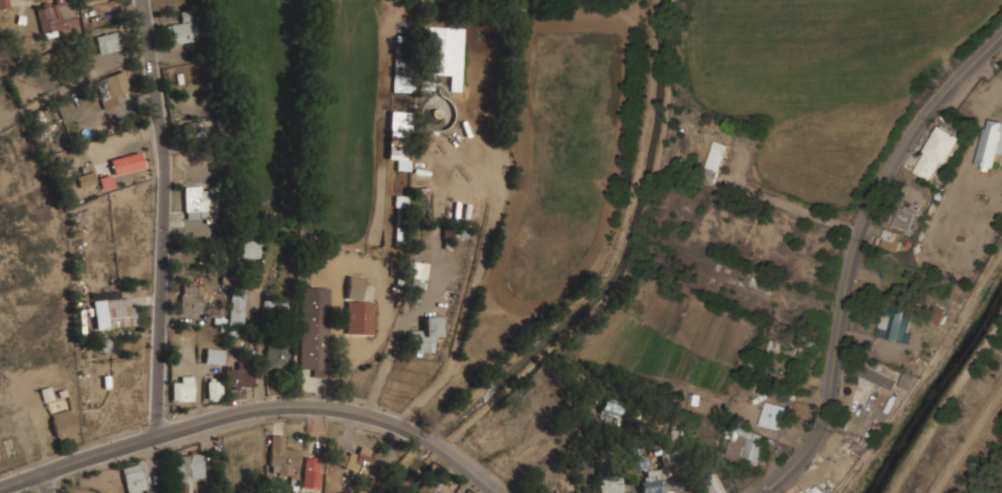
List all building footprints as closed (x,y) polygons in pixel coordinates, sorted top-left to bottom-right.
[(9,0),(0,0),(0,9),(11,7),(9,0)] [(72,0),(54,0),(36,4),(43,35),(78,28),(72,0)] [(197,41),(196,11),(180,12),(181,23),(170,24),(171,42),(197,41)] [(463,28),(425,26),(423,90),(461,91),(463,28)] [(118,32),(96,36),(99,53),(121,49),(118,32)] [(412,92),(413,67),(393,67),(393,92),(412,92)] [(120,92),(129,89),(124,71),(95,80),(104,109),(124,102),(120,92)] [(987,118),(976,167),(995,171),(999,152),(1001,153),(1001,121),(987,118)] [(205,142),(205,122),(186,122),(186,142),(205,142)] [(946,164),(961,136),(938,124),(914,171),(931,180),(941,161),(946,164)] [(397,170),(410,170),(410,130),(389,130),(389,159),(397,159),(397,170)] [(716,183),(730,145),(715,140),(701,178),(716,183)] [(143,167),(140,152),(110,159),(114,174),(143,167)] [(76,176),(80,188),(97,183),(93,171),(76,176)] [(99,177),(101,189),(112,187),(111,176),(99,177)] [(201,187),(184,187),(184,218),(201,218),(201,187)] [(406,245),(406,195),(395,195),(395,245),(406,245)] [(921,214),(896,206),(890,224),(915,232),(921,214)] [(467,228),(444,228),(444,236),(467,236),(467,228)] [(880,246),(897,251),(902,234),(885,229),(880,246)] [(243,257),(261,257),(261,232),(243,232),(243,257)] [(427,278),(428,263),(411,262),(409,277),(427,278)] [(375,301),(364,301),(365,275),(347,275),(347,334),(375,334),(375,301)] [(407,298),(419,302),(425,284),(413,280),(407,298)] [(180,313),(201,313),(201,285),(180,285),(180,313)] [(309,377),(329,377),(331,288),(301,287),(300,367),(310,367),(309,377)] [(245,325),(245,289),(229,289),(229,325),(245,325)] [(94,299),(95,328),(134,326),(133,297),(94,299)] [(877,335),(904,342),(910,318),(883,311),(877,335)] [(423,316),(423,330),(411,330),(411,353),(433,353),(433,338),(440,338),(440,316),(423,316)] [(266,368),(288,368),(288,342),(266,342),(266,368)] [(205,363),(224,363),(224,348),(205,348),(205,363)] [(891,391),(900,374),(870,357),(860,373),(891,391)] [(242,397),(242,387),(254,387),(254,362),(237,362),(237,368),(225,368),(225,389),(234,389),(234,397),(242,397)] [(918,377),(906,371),(898,385),(910,391),(918,377)] [(193,376),(181,376),(181,382),(172,382),(172,400),(193,400),(193,376)] [(207,380),(207,400),(221,400),(221,380),(207,380)] [(44,388),(54,441),(77,436),(68,390),(53,393),(52,386),(44,388)] [(616,423),(624,403),(606,396),(599,416),(616,423)] [(779,430),(786,408),(768,402),(761,424),(779,430)] [(808,419),(809,403),(797,402),(795,417),(808,419)] [(766,434),(732,426),(726,456),(759,464),(766,434)] [(270,475),(298,474),(298,447),(286,447),(285,435),(269,435),(270,475)] [(348,451),(343,469),(372,477),(380,450),(361,445),(358,454),(348,451)] [(203,454),(176,455),(176,492),(192,492),(192,477),(203,477),(203,454)] [(304,488),(321,488),(321,458),(304,458),(304,488)] [(121,468),(127,492),(138,492),(147,491),(141,463),(121,468)] [(641,492),(647,492),(661,492),(665,472),(645,468),(641,492)] [(703,492),(721,492),(710,472),(696,479),(703,492)] [(621,475),(599,478),(600,492),(622,492),(621,475)]
